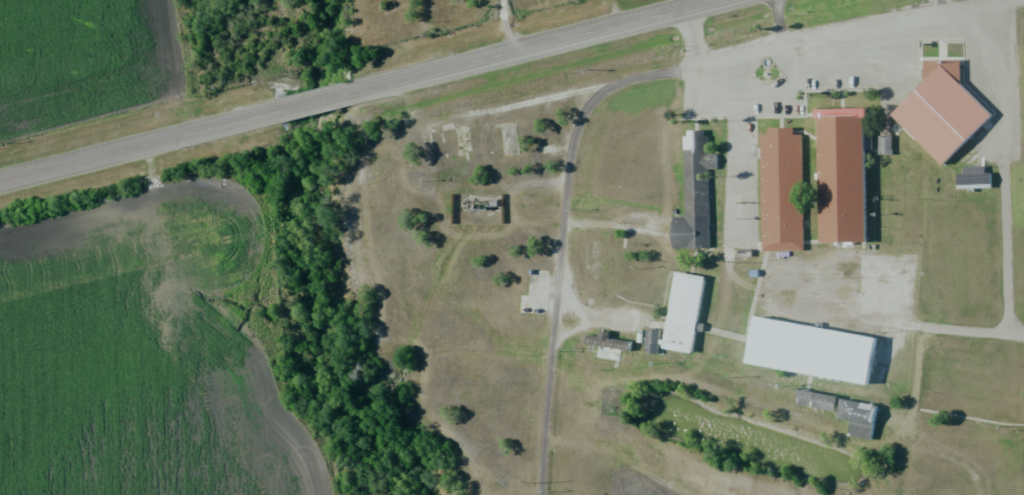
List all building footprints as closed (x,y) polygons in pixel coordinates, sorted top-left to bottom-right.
[(998,116),(952,166),(901,118),(947,69),(998,116)] [(825,125),(870,123),(873,244),(828,245),(825,125)] [(764,250),(805,250),(804,133),(796,133),(796,127),(763,127),(764,250)] [(711,248),(710,169),(719,168),(719,154),(709,154),(709,129),(686,130),(687,215),(674,215),(675,248),(711,248)] [(699,353),(670,348),(682,276),(711,280),(699,353)] [(884,342),(876,387),(757,367),(765,321),(884,342)] [(658,353),(662,330),(650,328),(646,350),(658,353)] [(607,347),(599,347),(599,356),(607,356),(607,347)] [(799,402),(836,412),(840,397),(803,388),(799,402)] [(880,405),(843,398),(840,416),(853,419),(850,435),(873,439),(880,405)]
